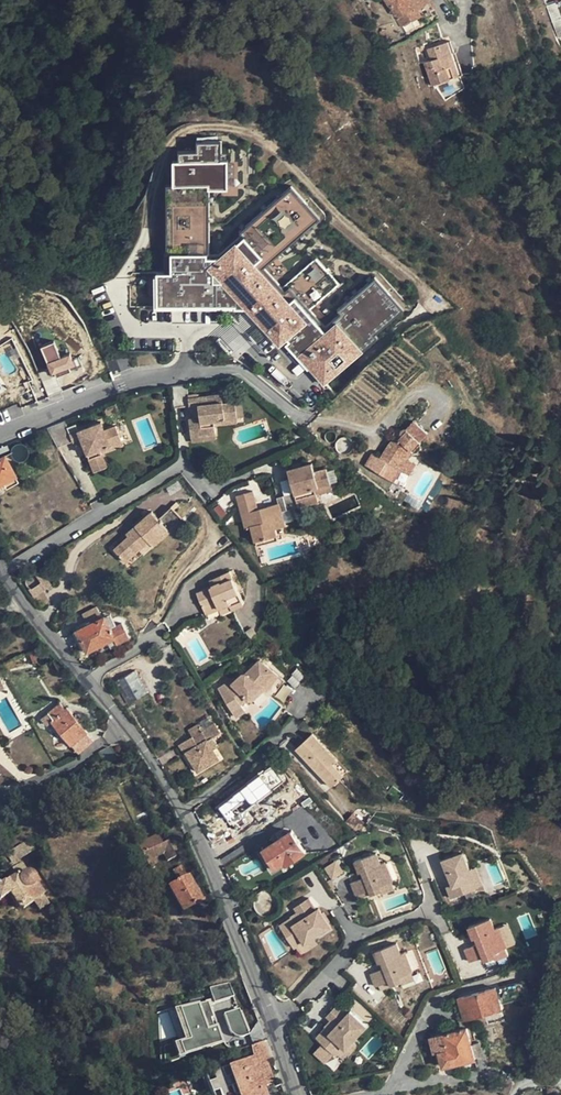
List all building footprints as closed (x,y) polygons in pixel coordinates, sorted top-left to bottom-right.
[(415,9),(423,4),(421,0),(385,0),(390,6),(394,3),(399,10),(395,13),(404,26),(413,20),(408,12),(414,8),(415,9)] [(559,37),(560,36),(560,7),(558,1),(560,0),(545,0),(559,37)] [(390,6),(395,13),(399,10),(394,3),(390,6)] [(414,10),(415,9),(414,8),(408,12),(413,20),(419,16),(414,10)] [(460,74),(456,63),(451,65),(448,55),(451,53),(447,41),(433,46),(436,58),(432,59),(425,62),(433,84),(460,74)] [(427,48),(432,59),(436,58),(433,46),(427,48)] [(452,53),(451,53),(448,55),(451,65),(456,63),(452,53)] [(178,159),(172,159),(173,183),(166,183),(166,252),(164,252),(164,271),(156,271),(156,306),(234,306),(234,308),(247,308),(279,343),(285,337),(288,341),(285,344),(307,369),(310,366),(325,384),(377,337),(374,333),(403,307),(375,276),(337,309),(341,313),(325,326),(310,309),(339,283),(316,257),(282,287),(263,267),(320,217),(291,185),(238,231),(241,234),(219,254),(209,254),(209,188),(227,188),(227,159),(222,159),(222,139),(196,139),(196,149),(178,149),(178,159)] [(53,344),(39,349),(51,378),(76,368),(70,355),(59,359),(53,344)] [(215,434),(215,426),(214,421),(237,418),(235,402),(223,403),(222,393),(188,397),(187,384),(170,386),(174,407),(187,406),(198,404),(199,417),(195,418),(188,419),(191,437),(215,434)] [(119,409),(117,403),(106,407),(109,413),(119,409)] [(194,411),(195,418),(199,417),(198,404),(187,406),(188,412),(194,411)] [(238,424),(237,418),(214,421),(215,426),(238,424)] [(381,459),(401,470),(408,460),(409,459),(421,444),(421,441),(428,433),(414,420),(406,429),(403,429),(389,445),(381,459)] [(69,433),(67,427),(65,421),(47,428),(58,447),(73,441),(73,443),(81,440),(94,471),(106,466),(102,454),(123,445),(116,425),(104,429),(101,421),(79,430),(69,433)] [(76,424),(67,427),(69,433),(79,430),(76,424)] [(3,482),(16,475),(5,455),(0,458),(0,483),(3,482)] [(414,463),(408,460),(401,470),(407,474),(414,463)] [(319,501),(316,494),(315,488),(330,484),(327,472),(326,469),(314,471),(312,463),(288,470),(291,482),(294,493),(287,495),(277,497),(279,503),(281,512),(319,501)] [(336,469),(327,472),(330,484),(339,481),(336,469)] [(3,482),(6,489),(19,481),(16,475),(3,482)] [(284,485),(287,495),(294,493),(291,482),(284,485)] [(332,490),(330,484),(315,488),(316,494),(332,490)] [(286,527),(281,512),(279,503),(259,509),(253,491),(236,496),(241,513),(246,528),(251,527),(255,542),(277,535),(276,529),(286,527)] [(171,509),(159,520),(169,530),(173,534),(185,523),(171,509)] [(169,530),(159,520),(151,511),(126,534),(128,536),(114,549),(125,561),(139,548),(148,540),(152,545),(169,530)] [(144,553),(152,545),(148,540),(139,548),(144,553)] [(36,572),(34,575),(36,575),(39,578),(39,581),(39,585),(36,587),(34,588),(31,589),(28,588),(34,597),(51,584),(40,569),(39,569),(39,570),(38,571),(36,572)] [(229,572),(218,577),(221,582),(211,586),(196,593),(204,608),(216,603),(218,607),(228,602),(231,608),(243,602),(236,587),(229,572)] [(209,581),(211,586),(221,582),(218,577),(209,581)] [(221,612),(231,608),(228,602),(218,607),(220,610),(221,612)] [(207,616),(220,610),(218,607),(216,603),(204,608),(207,616)] [(122,623),(117,625),(111,628),(104,616),(102,617),(97,607),(83,614),(87,625),(76,630),(86,650),(107,640),(114,637),(117,643),(129,637),(122,623)] [(111,613),(104,616),(111,628),(117,625),(111,613)] [(111,647),(117,643),(114,637),(107,640),(111,647)] [(40,646),(29,651),(34,662),(37,660),(37,657),(38,656),(40,654),(43,653),(40,646)] [(251,698),(264,686),(263,685),(275,671),(259,659),(248,670),(246,670),(234,681),(227,686),(225,684),(218,690),(234,715),(244,709),(239,702),(248,696),(251,698)] [(128,703),(147,691),(135,671),(116,683),(128,703)] [(279,674),(275,671),(263,685),(264,686),(267,688),(279,674)] [(60,702),(49,711),(54,718),(51,720),(70,744),(72,743),(78,751),(92,739),(86,732),(87,731),(67,706),(65,708),(60,702)] [(46,724),(51,720),(54,718),(49,711),(48,710),(40,717),(46,724)] [(191,728),(195,735),(205,729),(201,722),(191,728)] [(208,739),(214,735),(220,731),(215,723),(205,729),(195,735),(182,743),(199,771),(219,758),(213,748),(208,739)] [(332,762),(336,758),(312,733),(296,748),(332,785),(343,774),(332,762)] [(219,744),(214,735),(208,739),(213,748),(219,744)] [(110,747),(100,752),(106,765),(117,760),(110,747)] [(348,770),(336,758),(332,762),(343,774),(348,770)] [(271,767),(217,807),(229,824),(283,784),(271,767)] [(210,800),(204,803),(208,809),(214,806),(210,800)] [(351,813),(344,821),(356,834),(364,824),(351,813)] [(292,830),(263,849),(275,867),(284,862),(286,865),(306,851),(292,830)] [(158,835),(138,844),(151,869),(159,865),(156,858),(163,855),(166,862),(176,857),(168,842),(163,844),(158,835)] [(28,841),(23,844),(29,852),(34,849),(28,841)] [(9,856),(13,863),(19,859),(29,852),(23,844),(9,852),(9,856)] [(381,888),(389,882),(386,878),(396,870),(397,869),(385,853),(381,856),(374,846),(355,860),(363,870),(365,868),(381,888)] [(452,878),(440,883),(446,899),(461,893),(462,898),(486,890),(477,863),(472,865),(469,854),(443,863),(448,876),(451,875),(452,878)] [(21,862),(19,859),(13,863),(9,865),(16,876),(20,874),(15,866),(21,862)] [(331,880),(344,872),(336,861),(324,868),(331,880)] [(21,862),(15,866),(20,874),(16,876),(0,886),(0,900),(11,893),(19,907),(24,908),(34,901),(44,894),(37,882),(36,876),(33,873),(30,872),(27,872),(21,862)] [(173,871),(180,882),(189,878),(188,878),(181,866),(173,871)] [(389,882),(390,884),(401,876),(396,870),(386,878),(389,882)] [(202,902),(189,878),(180,882),(170,887),(183,911),(202,902)] [(50,903),(44,894),(34,901),(40,910),(50,903)] [(296,913),(278,925),(293,950),(297,948),(301,954),(318,944),(315,940),(331,930),(318,908),(315,910),(308,899),(293,909),(296,913)] [(474,945),(462,949),(467,965),(482,960),(484,964),(507,956),(498,930),(494,931),(490,920),(465,929),(469,942),(473,941),(474,945)] [(379,970),(367,974),(373,990),(388,985),(389,990),(413,981),(404,955),(399,956),(396,946),(370,954),(375,967),(378,966),(379,970)] [(175,1040),(179,1054),(247,1036),(232,981),(209,987),(212,997),(176,1006),(184,1038),(175,1040)] [(495,987),(458,997),(464,1020),(501,1009),(495,987)] [(336,1005),(326,1015),(336,1025),(331,1031),(326,1026),(316,1037),(335,1054),(337,1053),(343,1046),(345,1048),(352,1040),(366,1025),(350,1010),(346,1014),(336,1005)] [(523,1014),(515,1016),(519,1031),(527,1029),(523,1014)] [(515,1016),(504,1019),(508,1034),(519,1031),(515,1016)] [(467,1028),(431,1037),(435,1050),(438,1050),(443,1066),(481,1056),(478,1042),(471,1044),(467,1028)] [(343,1046),(337,1053),(343,1059),(357,1044),(352,1040),(345,1048),(343,1046)] [(260,1067),(267,1065),(268,1065),(260,1043),(250,1046),(255,1069),(260,1067)] [(265,1087),(273,1084),(269,1072),(262,1074),(260,1067),(255,1069),(250,1046),(232,1052),(237,1064),(224,1068),(229,1081),(234,1094),(236,1094),(238,1094),(268,1094),(265,1087)] [(269,1072),(267,1065),(260,1067),(262,1074),(269,1072)] [(206,1075),(203,1068),(198,1070),(200,1077),(206,1075)] [(218,1085),(229,1081),(224,1068),(213,1072),(218,1085)]
